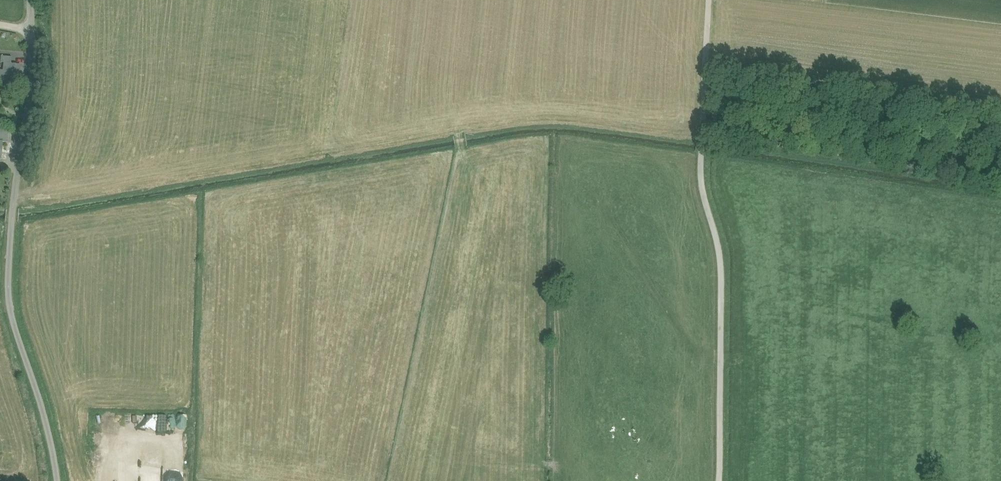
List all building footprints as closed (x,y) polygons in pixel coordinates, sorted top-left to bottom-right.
[(18,85),(20,66),(11,66),(11,64),(5,63),(4,71),(0,71),(0,81),(5,81),(5,83),(13,84),(18,85)] [(0,129),(0,142),(2,142),(2,143),(7,143),(8,130),(0,129)] [(132,417),(133,427),(159,426),(158,416),(132,417)]
